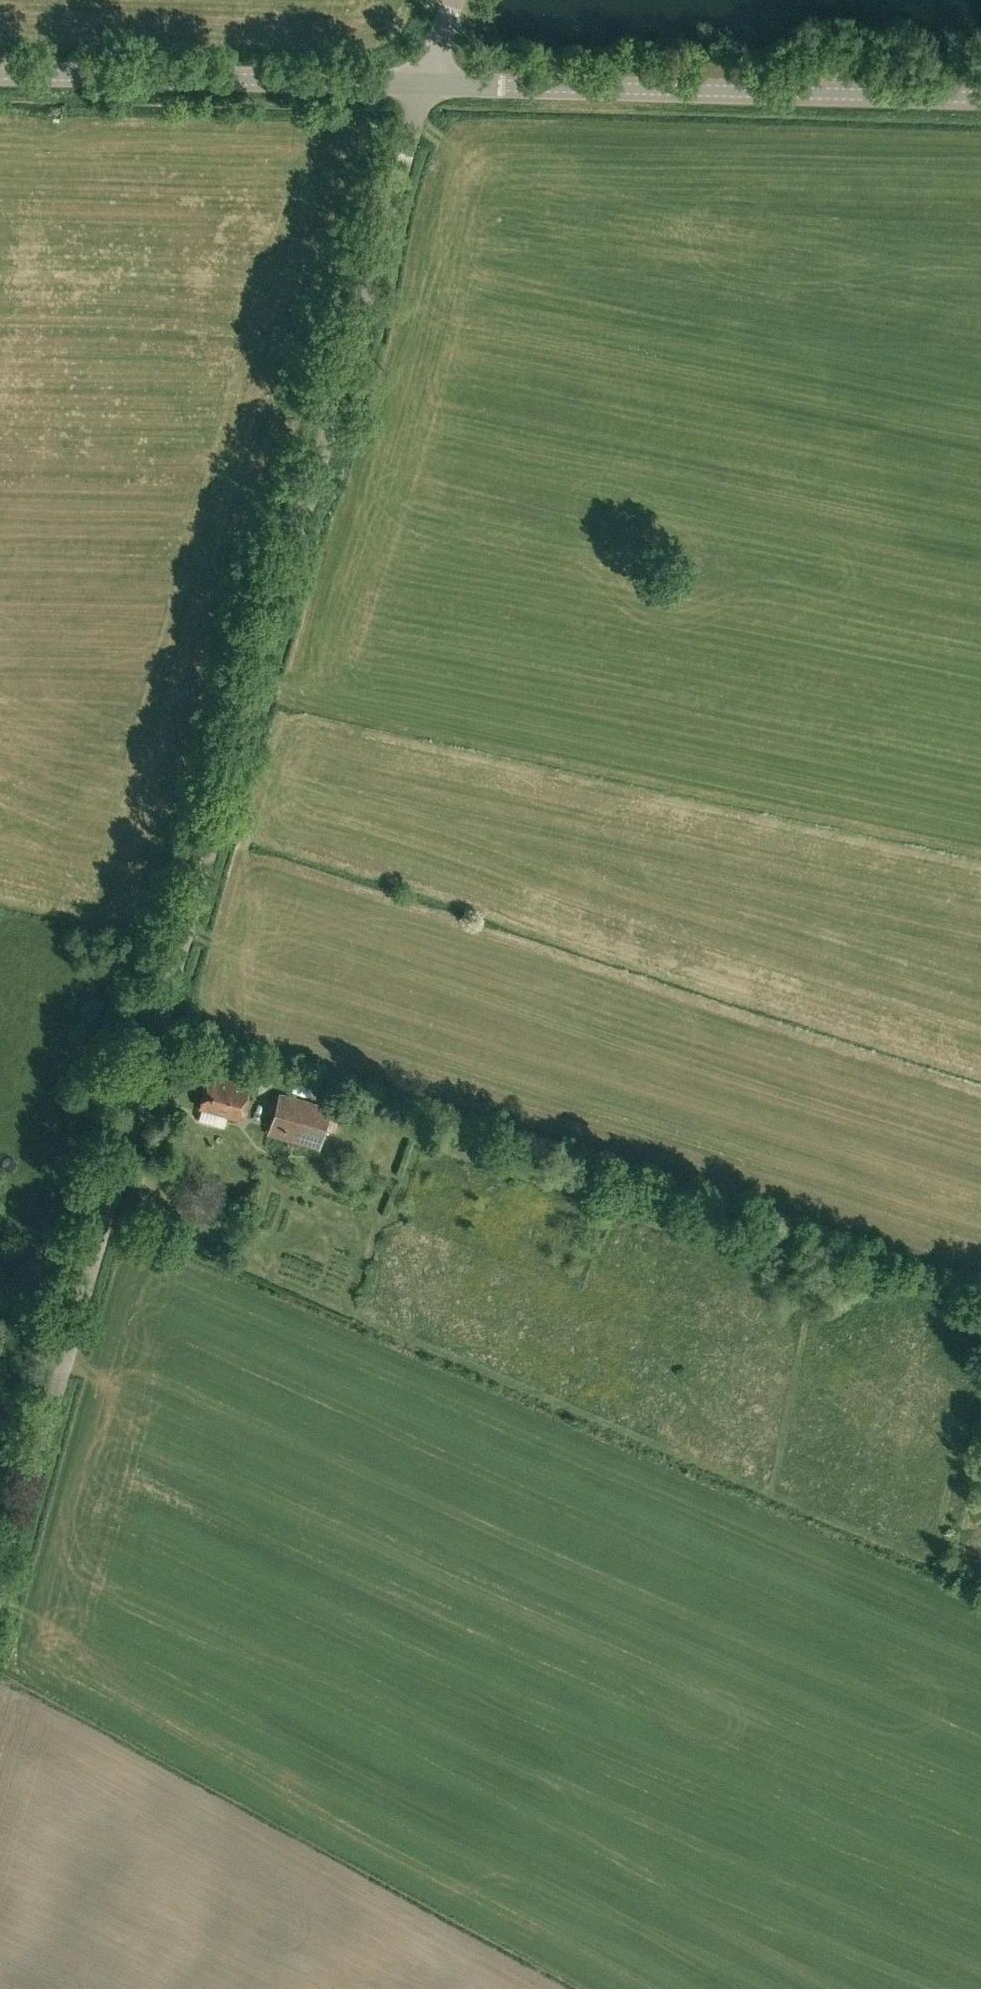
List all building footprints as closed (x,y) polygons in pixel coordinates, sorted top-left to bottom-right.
[(200,1107),(240,1119),(250,1084),(209,1073),(200,1107)] [(279,1092),(267,1134),(319,1149),(332,1107),(279,1092)]
